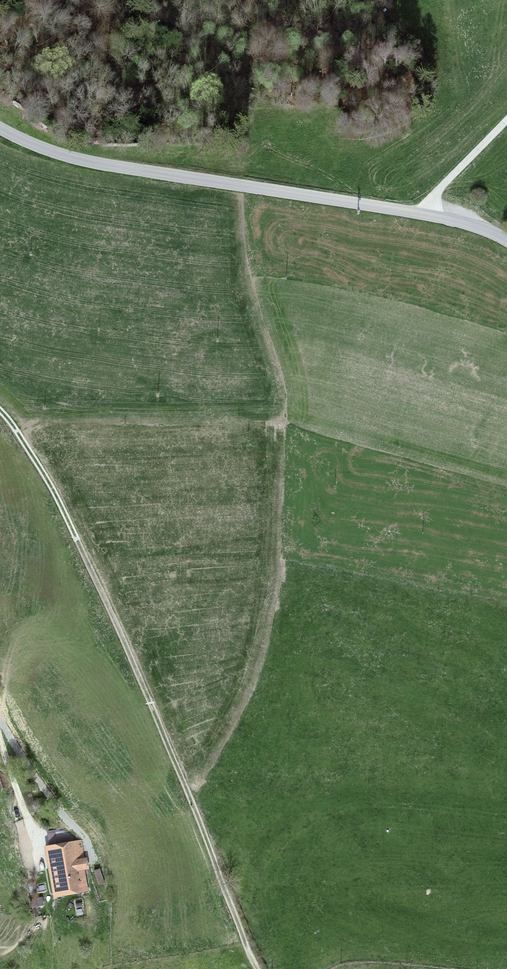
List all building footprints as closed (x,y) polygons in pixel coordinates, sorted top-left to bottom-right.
[(86,868),(81,841),(64,831),(50,833),(53,846),(46,847),(50,866),(55,865),(58,880),(53,881),(55,893),(81,888),(78,869),(86,868)] [(94,871),(98,884),(104,883),(100,869),(94,871)]
